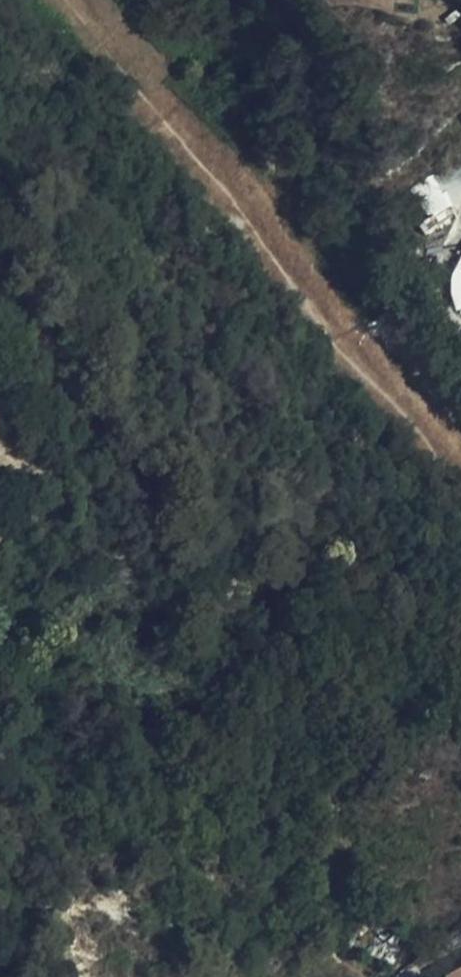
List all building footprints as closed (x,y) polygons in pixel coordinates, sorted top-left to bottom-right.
[(443,976),(460,976),(460,968),(443,976)]
